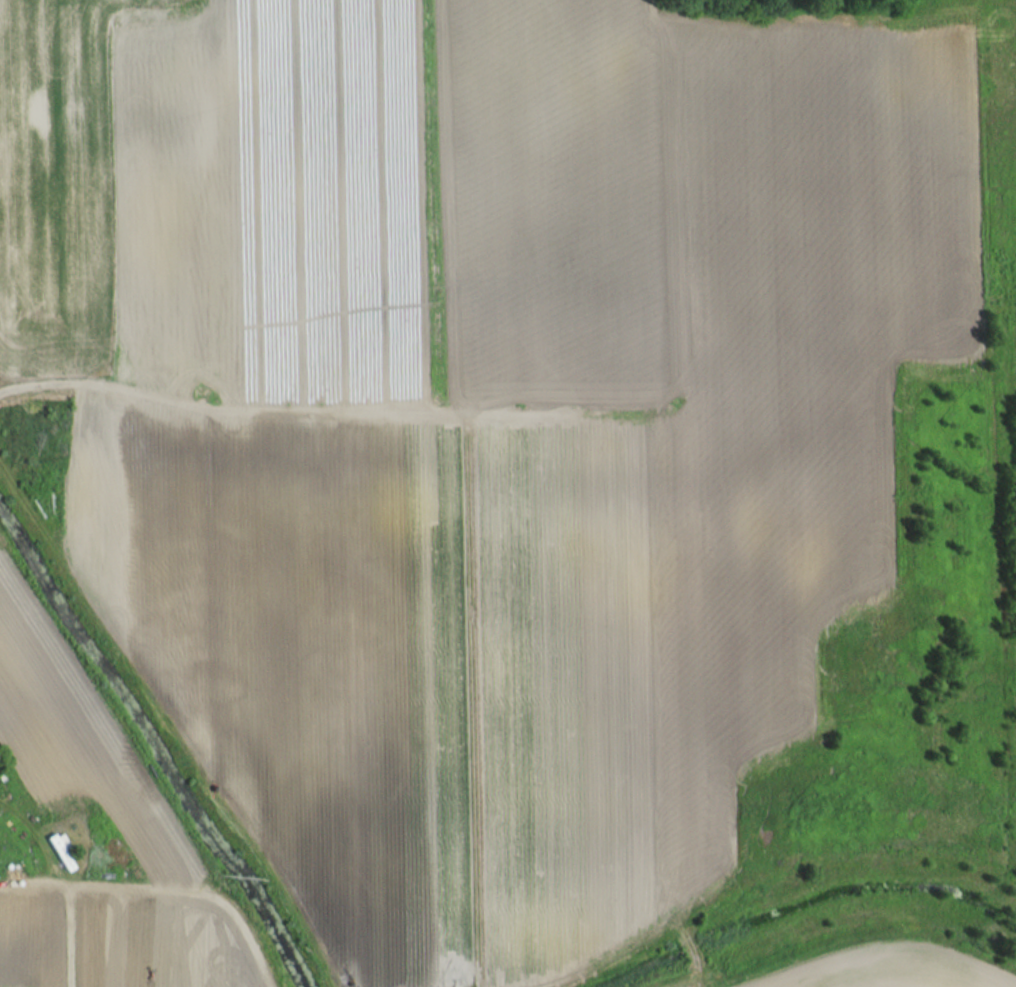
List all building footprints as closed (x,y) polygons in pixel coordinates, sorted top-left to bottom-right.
[(73,868),(65,850),(68,848),(61,832),(48,838),(64,872),(73,868)]
